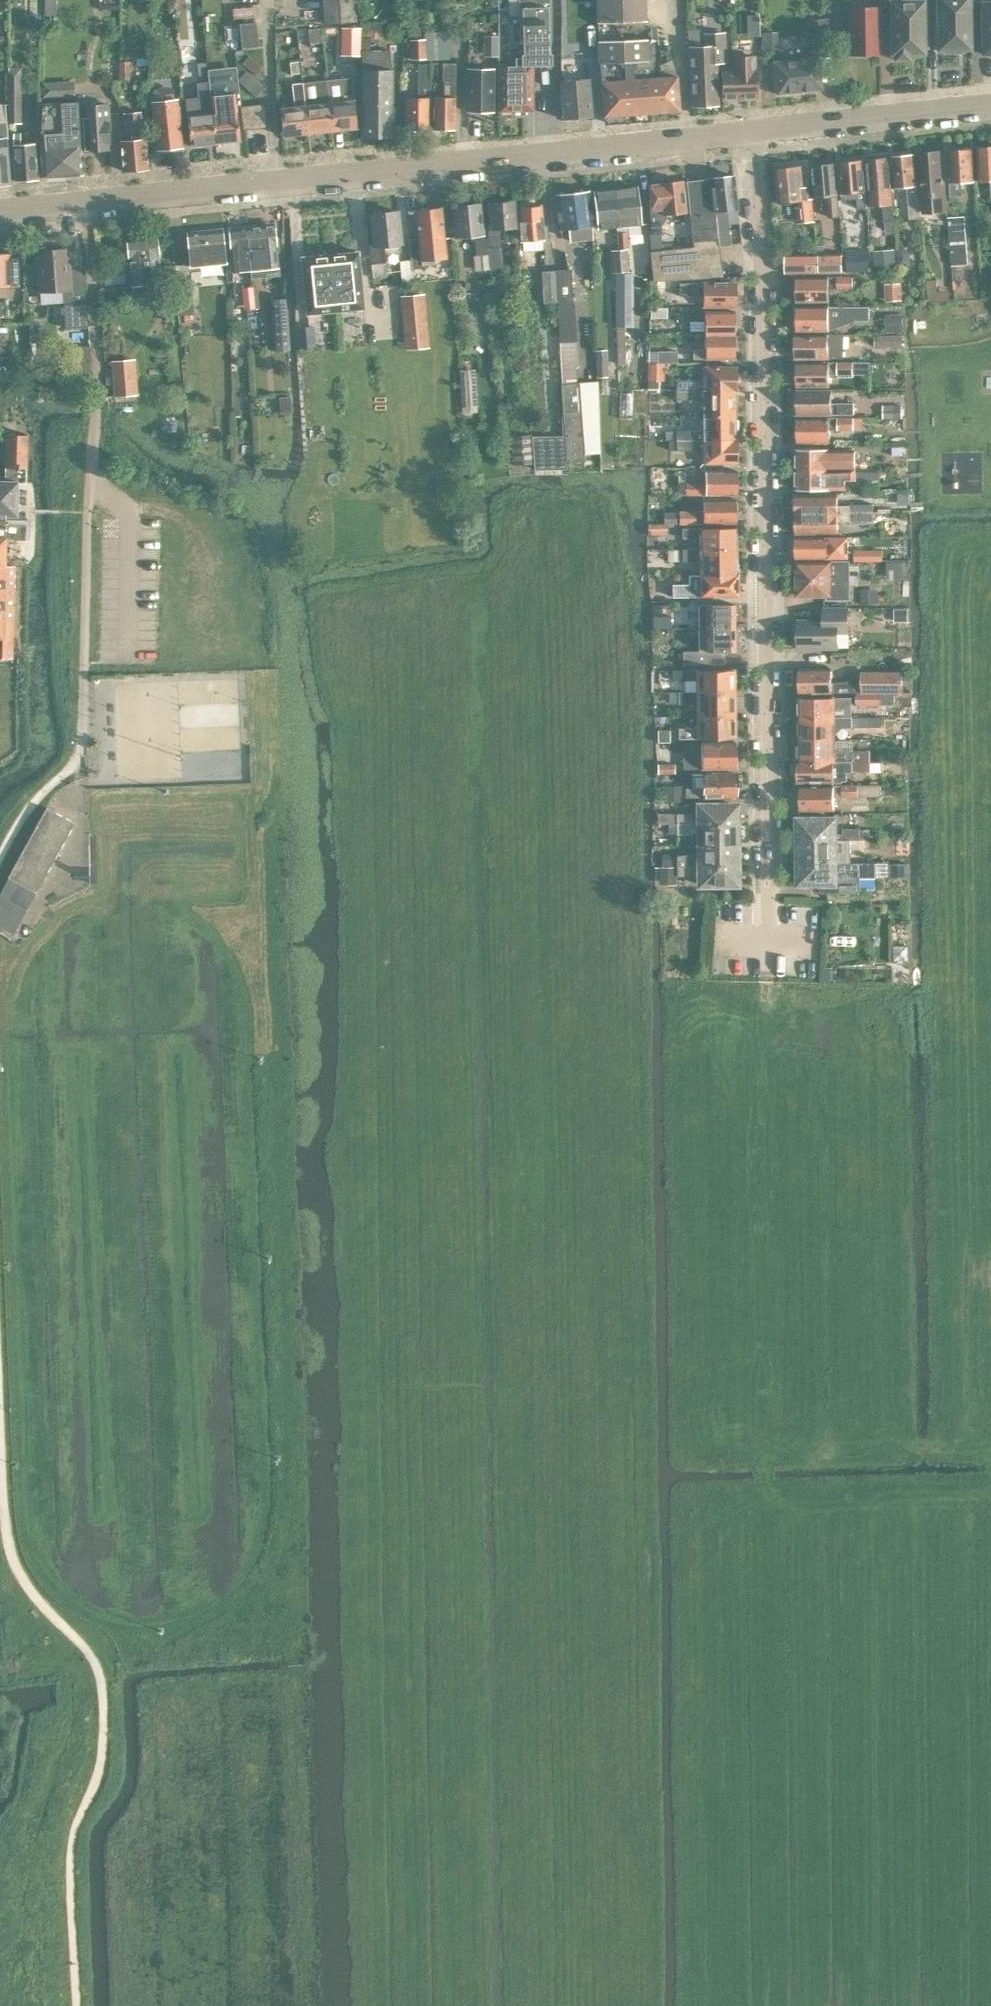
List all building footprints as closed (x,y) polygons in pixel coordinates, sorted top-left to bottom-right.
[(356,0),(322,0),(323,23),(357,21),(356,0)] [(548,64),(546,0),(521,0),(522,62),(498,62),(498,112),(500,111),(499,113),(509,113),(509,111),(532,109),(532,72),(528,72),(527,65),(548,64)] [(645,38),(644,0),(596,0),(597,40),(645,38)] [(890,0),(891,53),(894,53),(894,59),(909,58),(909,53),(924,52),(923,0),(900,0),(890,0)] [(938,48),(942,48),(944,52),(952,52),(954,48),(970,48),(969,0),(937,0),(938,48)] [(981,0),(982,53),(990,53),(990,0),(981,0)] [(233,16),(253,15),(252,6),(232,7),(233,16)] [(877,6),(848,7),(849,53),(878,53),(877,7),(877,6)] [(748,14),(748,25),(758,25),(758,14),(748,14)] [(241,45),(256,44),(254,20),(239,22),(241,45)] [(360,20),(360,36),(359,36),(360,51),(360,76),(360,134),(391,134),(390,118),(394,115),(394,105),(391,103),(390,68),(389,69),(388,48),(368,49),(368,38),(381,38),(381,21),(376,21),(376,20),(360,20)] [(310,40),(321,39),(320,26),(309,27),(310,40)] [(359,27),(344,26),(343,51),(360,51),(359,36),(359,27)] [(686,28),(691,105),(716,103),(714,63),(727,62),(725,31),(703,32),(703,42),(698,43),(697,27),(686,28)] [(429,57),(450,58),(451,29),(430,28),(429,57)] [(498,35),(485,35),(485,46),(498,46),(498,35)] [(426,59),(425,38),(409,39),(410,59),(426,59)] [(634,113),(678,109),(676,73),(661,74),(659,38),(645,38),(597,40),(598,58),(603,115),(605,115),(605,120),(634,118),(634,113)] [(178,48),(168,48),(170,67),(180,66),(178,48)] [(775,92),(820,87),(816,55),(771,61),(775,92)] [(256,73),(262,66),(247,56),(242,63),(256,73)] [(755,66),(755,56),(736,56),(737,67),(720,67),(722,99),(758,98),(757,66),(755,66)] [(122,60),(121,77),(130,78),(131,61),(122,60)] [(291,72),(298,71),(297,60),(290,62),(291,72)] [(453,127),(453,62),(441,62),(441,80),(442,80),(441,95),(431,95),(430,128),(453,127)] [(403,95),(403,128),(427,128),(426,64),(418,64),(418,95),(403,95)] [(9,66),(9,122),(22,122),(22,66),(9,66)] [(467,67),(467,109),(493,109),(493,68),(467,67)] [(255,94),(262,85),(245,70),(238,78),(255,94)] [(232,80),(208,82),(210,95),(212,95),(214,111),(211,111),(215,141),(239,138),(236,108),(235,108),(235,104),(240,103),(236,72),(231,73),(232,80)] [(350,76),(326,78),(329,101),(332,129),(356,126),(350,76)] [(306,132),(332,129),(329,101),(326,78),(301,81),(306,132)] [(592,116),(588,78),(560,80),(563,118),(592,116)] [(75,98),(74,80),(43,82),(44,99),(75,98)] [(199,98),(185,99),(187,114),(190,144),(215,141),(211,111),(210,95),(208,82),(208,81),(197,82),(199,98)] [(306,132),(301,81),(291,82),(294,105),(279,106),(283,134),(306,132)] [(157,100),(152,100),(157,148),(182,145),(177,98),(172,98),(168,97),(165,96),(163,97),(160,98),(157,100)] [(90,103),(81,104),(84,147),(110,146),(107,102),(105,102),(101,99),(93,100),(90,103)] [(39,142),(42,175),(81,172),(79,139),(78,139),(76,100),(36,103),(34,142),(39,142)] [(242,127),(265,124),(263,102),(239,104),(242,127)] [(10,184),(10,179),(5,120),(4,103),(0,104),(0,185),(10,184)] [(120,138),(123,168),(149,167),(145,135),(144,136),(140,109),(123,111),(125,138),(120,138)] [(37,177),(37,175),(34,142),(19,143),(19,132),(12,132),(11,143),(14,178),(37,177)] [(963,179),(977,178),(975,146),(973,146),(971,143),(966,143),(964,147),(953,148),(955,193),(964,192),(963,179)] [(981,145),(983,178),(990,178),(990,144),(981,145)] [(944,148),(922,151),(928,210),(950,208),(944,148)] [(910,216),(920,216),(915,153),(893,155),(895,186),(907,185),(910,216)] [(867,157),(870,188),(871,205),(883,204),(883,206),(884,221),(895,220),(893,205),(892,205),(888,155),(867,157)] [(864,158),(838,161),(842,199),(857,197),(858,207),(868,207),(864,158)] [(829,215),(840,214),(835,161),(813,163),(816,195),(827,193),(829,215)] [(802,218),(815,216),(812,197),(808,198),(807,185),(804,185),(801,164),(776,167),(780,200),(800,198),(802,218)] [(733,172),(710,175),(710,176),(686,179),(694,244),(661,247),(662,248),(651,250),(649,250),(652,277),(699,276),(722,273),(719,245),(730,244),(726,208),(737,207),(733,172)] [(667,213),(674,211),(685,209),(681,178),(649,181),(650,196),(649,196),(650,208),(648,208),(652,232),(649,232),(651,250),(662,248),(661,247),(659,232),(658,225),(667,213)] [(637,184),(615,187),(619,224),(616,225),(618,246),(629,245),(627,223),(641,221),(637,184)] [(619,224),(615,187),(594,189),(598,227),(616,225),(619,224)] [(593,236),(593,225),(593,223),(588,189),(555,193),(559,227),(561,227),(569,226),(570,239),(593,236)] [(500,267),(497,233),(496,227),(516,225),(514,198),(489,200),(491,224),(487,225),(489,249),(491,268),(500,267)] [(471,238),(473,253),(475,253),(477,269),(491,268),(489,249),(487,249),(486,235),(483,236),(479,200),(450,204),(454,235),(469,234),(469,238),(471,238)] [(540,204),(519,205),(521,239),(522,239),(523,250),(543,249),(543,238),(540,204)] [(409,239),(411,259),(410,259),(411,269),(412,269),(422,268),(421,263),(434,262),(434,256),(446,255),(440,205),(414,207),(418,238),(409,239)] [(368,241),(371,261),(370,261),(372,277),(387,275),(385,259),(383,242),(400,240),(397,209),(371,212),(373,241),(368,241)] [(956,263),(971,262),(967,214),(952,216),(956,263)] [(250,269),(279,266),(274,221),(244,224),(248,254),(250,269)] [(231,257),(232,270),(250,269),(248,254),(244,224),(228,226),(231,257)] [(222,228),(204,229),(207,263),(225,261),(222,228)] [(188,252),(181,253),(182,264),(189,263),(189,265),(207,263),(204,229),(187,231),(188,252)] [(161,282),(161,279),(156,233),(127,236),(132,285),(134,285),(135,297),(136,298),(149,296),(150,295),(149,284),(161,282)] [(39,291),(62,290),(65,327),(87,326),(83,274),(69,275),(67,247),(36,250),(39,291)] [(899,248),(896,251),(896,264),(910,263),(909,252),(904,247),(899,248)] [(631,271),(629,248),(613,249),(615,272),(631,271)] [(894,248),(873,249),(874,267),(895,265),(894,248)] [(357,250),(329,253),(335,310),(363,307),(357,250)] [(867,251),(846,252),(846,270),(868,269),(867,251)] [(0,253),(0,286),(18,285),(18,256),(10,256),(10,252),(0,253)] [(329,253),(301,256),(306,313),(335,310),(329,253)] [(816,253),(786,254),(786,272),(816,271),(816,253)] [(842,253),(816,253),(816,271),(842,271),(842,253)] [(411,269),(410,259),(399,260),(402,283),(413,282),(412,269),(411,269)] [(573,303),(573,299),(570,267),(555,268),(557,300),(556,300),(562,367),(575,366),(578,366),(574,303),(573,303)] [(545,268),(541,269),(541,270),(543,301),(556,300),(557,300),(555,268),(545,268)] [(633,272),(620,271),(615,272),(615,326),(633,326),(633,272)] [(829,287),(852,286),(852,275),(796,276),(797,300),(829,300),(829,287)] [(935,278),(926,279),(926,290),(936,289),(935,278)] [(703,304),(736,304),(735,280),(679,281),(679,293),(703,293),(703,304)] [(901,282),(884,283),(885,300),(901,298),(901,282)] [(243,288),(245,309),(254,308),(252,287),(243,288)] [(180,314),(193,313),(191,290),(179,291),(180,314)] [(424,293),(402,295),(406,337),(428,335),(424,293)] [(284,297),(273,298),(277,351),(287,350),(285,320),(285,316),(284,303),(284,299),(284,297)] [(172,303),(165,304),(166,318),(174,318),(172,303)] [(796,329),(829,328),(829,326),(846,320),(846,321),(847,320),(851,319),(870,318),(870,304),(797,305),(796,329)] [(667,317),(667,307),(651,307),(651,317),(667,317)] [(689,329),(705,328),(705,332),(734,331),(734,309),(689,309),(689,329)] [(901,314),(885,314),(885,331),(901,331),(901,314)] [(312,325),(297,326),(299,346),(314,345),(312,325)] [(735,356),(734,332),(734,331),(705,332),(705,347),(694,347),(694,356),(735,356)] [(795,357),(841,357),(841,346),(829,346),(829,333),(795,333),(795,357)] [(875,345),(902,345),(902,333),(875,333),(875,345)] [(609,349),(598,350),(598,376),(609,376),(609,349)] [(657,360),(678,360),(677,349),(657,349),(657,360)] [(134,359),(111,361),(114,395),(137,393),(134,359)] [(828,372),(852,372),(871,372),(871,360),(852,359),(796,360),(797,385),(829,384),(828,372)] [(648,362),(649,378),(649,389),(659,389),(659,377),(664,377),(664,362),(648,362)] [(676,380),(676,387),(676,389),(735,390),(736,390),(736,365),(703,365),(703,379),(676,380)] [(562,367),(563,382),(576,381),(575,366),(562,367)] [(478,411),(475,372),(461,373),(463,411),(478,411)] [(583,451),(600,450),(598,380),(576,382),(576,381),(563,382),(561,382),(565,434),(567,459),(583,459),(583,451)] [(15,404),(15,389),(0,389),(0,404),(15,404)] [(735,390),(676,389),(677,398),(703,398),(703,411),(734,410),(735,390)] [(798,412),(853,412),(853,401),(832,401),(832,389),(798,389),(798,412)] [(290,397),(281,397),(282,412),(291,412),(290,405),(290,397)] [(882,404),(883,418),(902,417),(902,404),(882,404)] [(669,438),(734,437),(734,415),(703,415),(703,429),(677,429),(677,430),(669,430),(669,438)] [(854,427),(853,418),(853,416),(797,417),(798,440),(829,440),(829,428),(854,427)] [(4,479),(17,480),(25,480),(26,432),(5,431),(4,477),(4,479)] [(532,438),(532,432),(511,434),(512,463),(534,461),(532,438)] [(534,468),(566,467),(566,459),(564,434),(532,434),(534,468)] [(669,449),(703,447),(703,461),(736,461),(736,437),(734,437),(669,438),(669,449)] [(903,446),(892,446),(893,455),(903,454),(903,446)] [(854,448),(828,448),(796,448),(796,468),(849,467),(854,467),(854,448)] [(849,467),(796,468),(796,487),(837,487),(842,478),(849,478),(849,467)] [(684,483),(684,484),(672,485),(672,493),(736,493),(736,469),(704,470),(704,482),(684,483)] [(10,655),(12,563),(4,562),(5,534),(24,535),(24,511),(16,511),(17,480),(4,479),(4,477),(0,477),(0,655),(10,655)] [(796,492),(796,513),(872,512),(872,503),(849,503),(849,504),(828,504),(828,492),(796,492)] [(679,507),(679,521),(734,521),(735,497),(703,497),(703,507),(679,507)] [(665,521),(676,521),(676,511),(665,511),(665,521)] [(872,512),(796,513),(796,532),(829,532),(828,522),(850,521),(850,523),(873,522),(872,513),(872,512)] [(663,522),(648,522),(648,533),(663,533),(663,522)] [(699,547),(735,547),(735,526),(682,526),(683,536),(699,536),(699,547)] [(848,535),(796,535),(796,557),(848,556),(848,535)] [(735,572),(735,549),(735,547),(699,547),(683,547),(682,560),(699,560),(699,572),(735,572)] [(679,549),(667,549),(667,560),(679,560),(679,549)] [(854,561),(870,561),(870,550),(854,550),(854,561)] [(830,561),(798,561),(798,593),(829,593),(829,597),(849,597),(849,561),(846,561),(830,561)] [(737,572),(735,572),(699,572),(699,584),(678,583),(678,585),(678,594),(737,594),(737,572)] [(678,585),(665,586),(665,595),(678,595),(678,594),(678,585)] [(877,589),(858,589),(858,604),(877,604),(877,589)] [(734,602),(707,603),(698,603),(699,618),(699,627),(734,627),(734,602)] [(798,619),(798,647),(838,647),(838,631),(848,631),(848,607),(824,607),(824,619),(798,619)] [(907,609),(894,609),(894,621),(907,620),(907,609)] [(658,617),(658,628),(671,627),(671,617),(658,617)] [(707,664),(707,650),(734,650),(734,627),(699,627),(699,650),(683,651),(683,662),(683,664),(707,664)] [(674,669),(674,679),(696,679),(696,689),(734,689),(734,668),(674,669)] [(902,690),(902,670),(862,670),(845,681),(832,681),(832,668),(799,668),(800,691),(856,691),(880,690),(902,690)] [(696,702),(697,714),(697,715),(734,714),(734,689),(696,689),(679,689),(679,703),(696,702)] [(880,691),(856,691),(856,703),(881,702),(880,691)] [(894,691),(881,691),(881,702),(881,704),(894,704),(894,691)] [(851,697),(834,697),(800,697),(800,715),(852,715),(851,697)] [(734,714),(697,715),(697,726),(679,726),(679,737),(735,736),(734,714)] [(852,715),(800,715),(800,735),(834,735),(844,726),(870,726),(870,714),(852,715)] [(669,729),(658,729),(658,741),(669,741),(669,729)] [(684,768),(735,766),(735,740),(700,741),(701,755),(683,755),(684,768)] [(799,760),(870,759),(870,750),(839,750),(839,754),(834,754),(834,741),(799,742),(799,760)] [(793,770),(793,771),(794,772),(794,773),(795,774),(795,775),(796,775),(797,776),(798,776),(798,780),(834,780),(840,780),(840,779),(846,779),(846,770),(851,770),(851,771),(870,771),(870,759),(799,760),(798,760),(798,764),(797,764),(796,765),(795,765),(795,766),(794,767),(794,768),(793,769),(793,770)] [(671,764),(657,764),(657,773),(671,773),(671,764)] [(685,796),(736,795),(735,771),(703,771),(703,787),(685,787),(685,796)] [(834,795),(857,795),(857,796),(881,795),(881,784),(857,784),(857,783),(800,784),(800,808),(834,808),(834,795)] [(683,785),(665,785),(665,800),(683,799),(683,785)] [(658,812),(658,822),(658,823),(668,823),(677,823),(736,823),(736,804),(698,805),(698,816),(691,816),(691,812),(658,812)] [(14,931),(26,909),(35,892),(74,822),(46,806),(7,876),(0,890),(0,923),(14,931)] [(799,819),(799,838),(869,837),(869,828),(844,828),(844,833),(835,833),(835,818),(799,819)] [(677,823),(668,823),(668,833),(677,833),(677,823)] [(736,823),(677,823),(677,833),(691,833),(691,829),(699,830),(699,843),(736,843),(736,823)] [(869,848),(869,838),(869,837),(799,838),(799,857),(835,857),(835,844),(843,844),(843,850),(859,849),(859,848),(869,848)] [(677,864),(736,864),(736,843),(699,843),(699,852),(685,855),(677,855),(677,864)] [(674,855),(661,855),(661,866),(674,866),(674,855)] [(798,882),(820,882),(820,890),(857,889),(857,874),(875,874),(875,859),(836,860),(798,861),(798,882)] [(908,863),(888,864),(889,879),(908,878),(908,864),(908,863)] [(699,884),(736,883),(736,864),(677,864),(677,875),(691,875),(691,871),(699,870),(699,884)] [(654,866),(654,878),(659,878),(659,884),(676,884),(676,866),(674,866),(661,866),(654,866)] [(835,969),(823,969),(823,981),(835,981),(835,969)]
